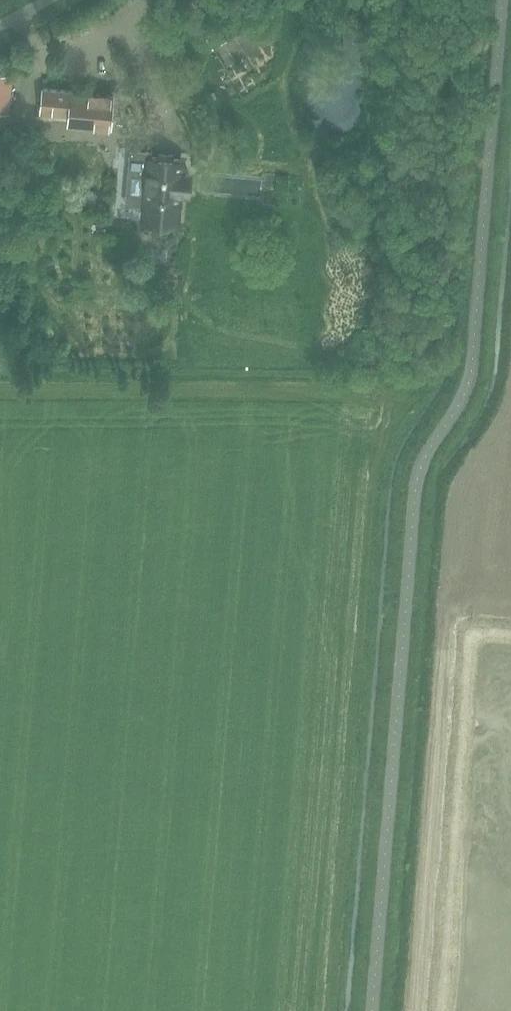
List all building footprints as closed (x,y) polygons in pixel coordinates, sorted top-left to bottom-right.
[(10,111),(14,73),(0,71),(0,110),(10,111)] [(36,102),(34,116),(54,118),(54,122),(109,127),(112,94),(40,86),(39,102),(36,102)] [(131,147),(127,203),(142,204),(141,218),(162,220),(181,221),(185,154),(164,153),(153,152),(153,149),(131,147)]
